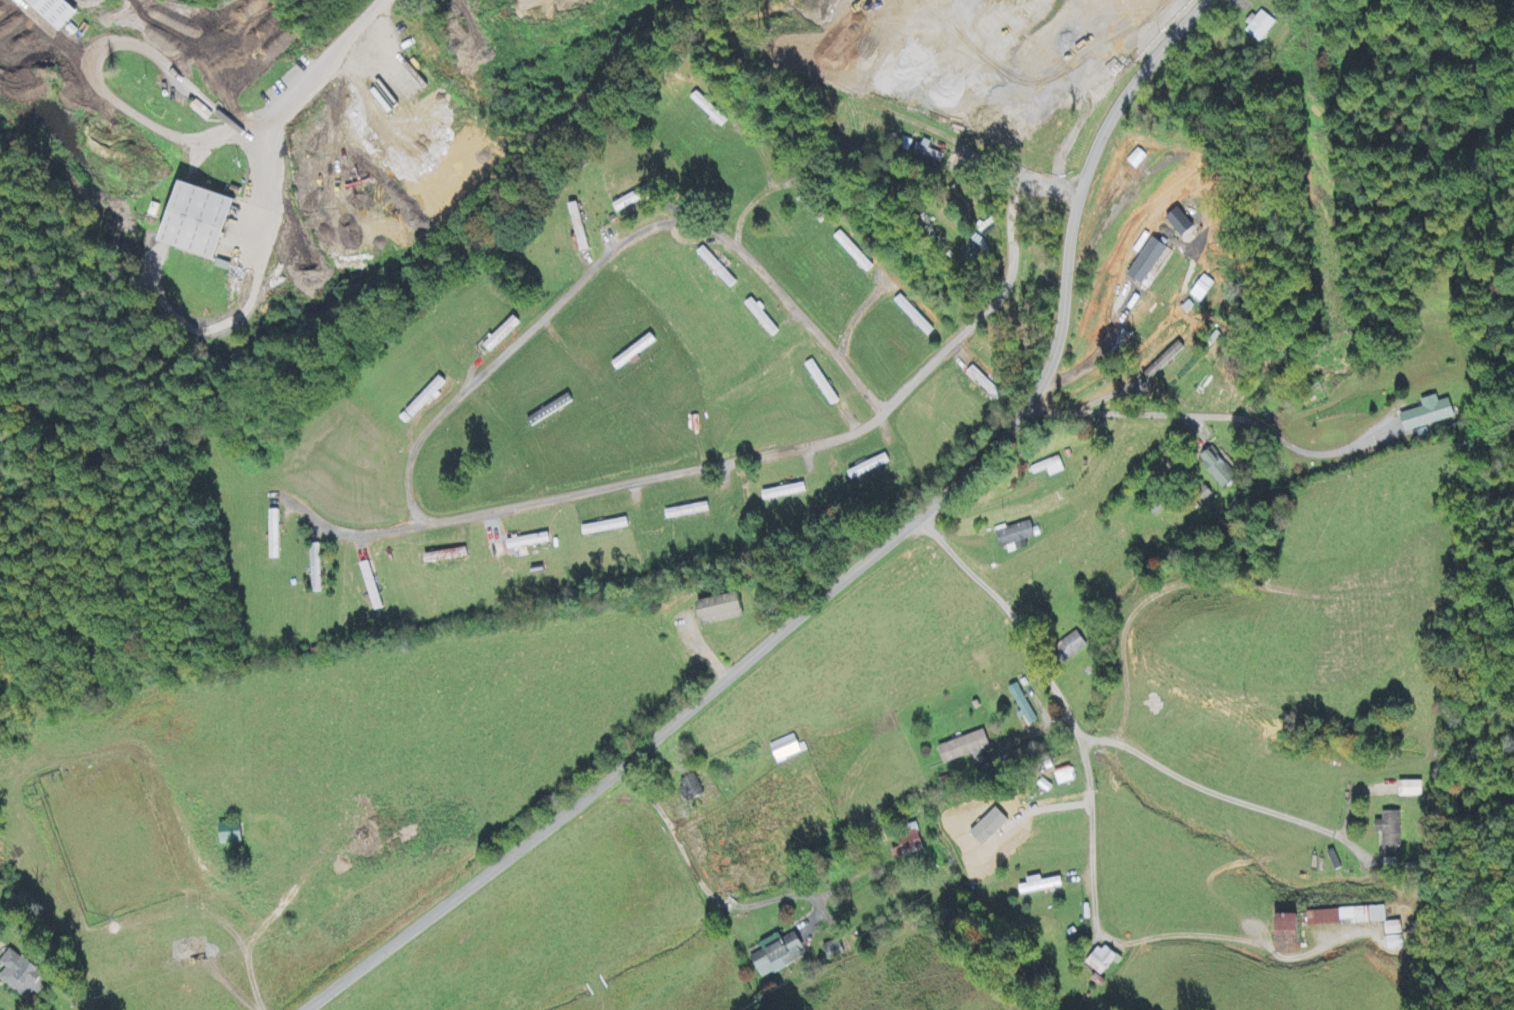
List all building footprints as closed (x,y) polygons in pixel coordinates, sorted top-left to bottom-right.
[(68,0),(30,0),(66,33),(84,14),(68,0)] [(1265,44),(1279,22),(1261,10),(1247,33),(1265,44)] [(729,123),(698,93),(692,100),(722,130),(729,123)] [(935,143),(925,140),(920,156),(945,165),(948,156),(933,151),(935,143)] [(1149,158),(1139,149),(1128,162),(1138,171),(1149,158)] [(170,246),(224,262),(242,200),(188,184),(170,246)] [(620,212),(658,196),(655,187),(616,203),(620,212)] [(592,251),(580,204),(568,207),(580,254),(592,251)] [(1186,240),(1199,228),(1181,209),(1169,220),(1186,240)] [(869,275),(876,267),(841,233),(833,241),(869,275)] [(1130,276),(1146,287),(1172,249),(1156,238),(1130,276)] [(698,255),(731,290),(739,283),(706,248),(698,255)] [(1193,296),(1204,304),(1219,286),(1208,277),(1193,296)] [(936,332),(903,296),(895,303),(929,339),(936,332)] [(782,333),(757,299),(747,306),(772,340),(782,333)] [(659,342),(654,334),(626,358),(632,365),(659,342)] [(842,402),(814,362),(805,368),(833,408),(842,402)] [(1007,397),(975,367),(968,375),(999,405),(1007,397)] [(408,411),(414,418),(449,385),(443,378),(408,411)] [(1452,400),(1441,403),(1440,397),(1423,402),(1425,409),(1402,415),(1406,433),(1457,419),(1452,400)] [(1225,490),(1239,478),(1214,451),(1201,463),(1225,490)] [(1049,471),(1051,478),(1066,472),(1060,457),(1032,469),(1035,477),(1049,471)] [(809,493),(807,484),(765,493),(767,502),(809,493)] [(281,561),(281,512),(272,512),(272,561),(281,561)] [(1002,550),(1009,548),(1011,555),(1023,552),(1022,549),(1029,546),(1028,542),(1038,539),(1032,520),(997,533),(1002,550)] [(553,546),(552,536),(510,541),(511,550),(553,546)] [(323,545),(313,546),(314,595),(324,595),(323,545)] [(705,625),(747,619),(743,596),(701,602),(705,625)] [(1090,647),(1079,633),(1068,642),(1079,655),(1090,647)] [(1032,727),(1039,723),(1020,685),(1009,690),(1024,721),(1028,719),(1032,727)] [(940,749),(947,766),(993,749),(987,732),(940,749)] [(1403,799),(1424,799),(1424,783),(1402,783),(1403,799)] [(1378,822),(1378,835),(1383,835),(1384,856),(1403,856),(1402,814),(1385,814),(1385,822),(1378,822)] [(225,848),(247,843),(243,823),(221,828),(225,848)] [(924,854),(920,834),(899,838),(901,850),(893,851),(895,859),(924,854)] [(1031,886),(1023,888),(1024,897),(1066,889),(1065,879),(1046,883),(1045,878),(1030,880),(1031,886)] [(1311,930),(1390,924),(1389,908),(1310,913),(1311,930)] [(1304,956),(1305,917),(1284,917),(1283,955),(1304,956)] [(1404,950),(1403,923),(1389,924),(1390,950),(1404,950)] [(761,979),(808,959),(798,935),(784,940),(782,936),(761,944),(765,952),(752,957),(761,979)] [(845,954),(839,941),(823,947),(829,961),(845,954)] [(1088,963),(1099,977),(1120,960),(1108,946),(1088,963)] [(36,1006),(55,979),(13,950),(2,965),(9,970),(1,981),(36,1006)]
